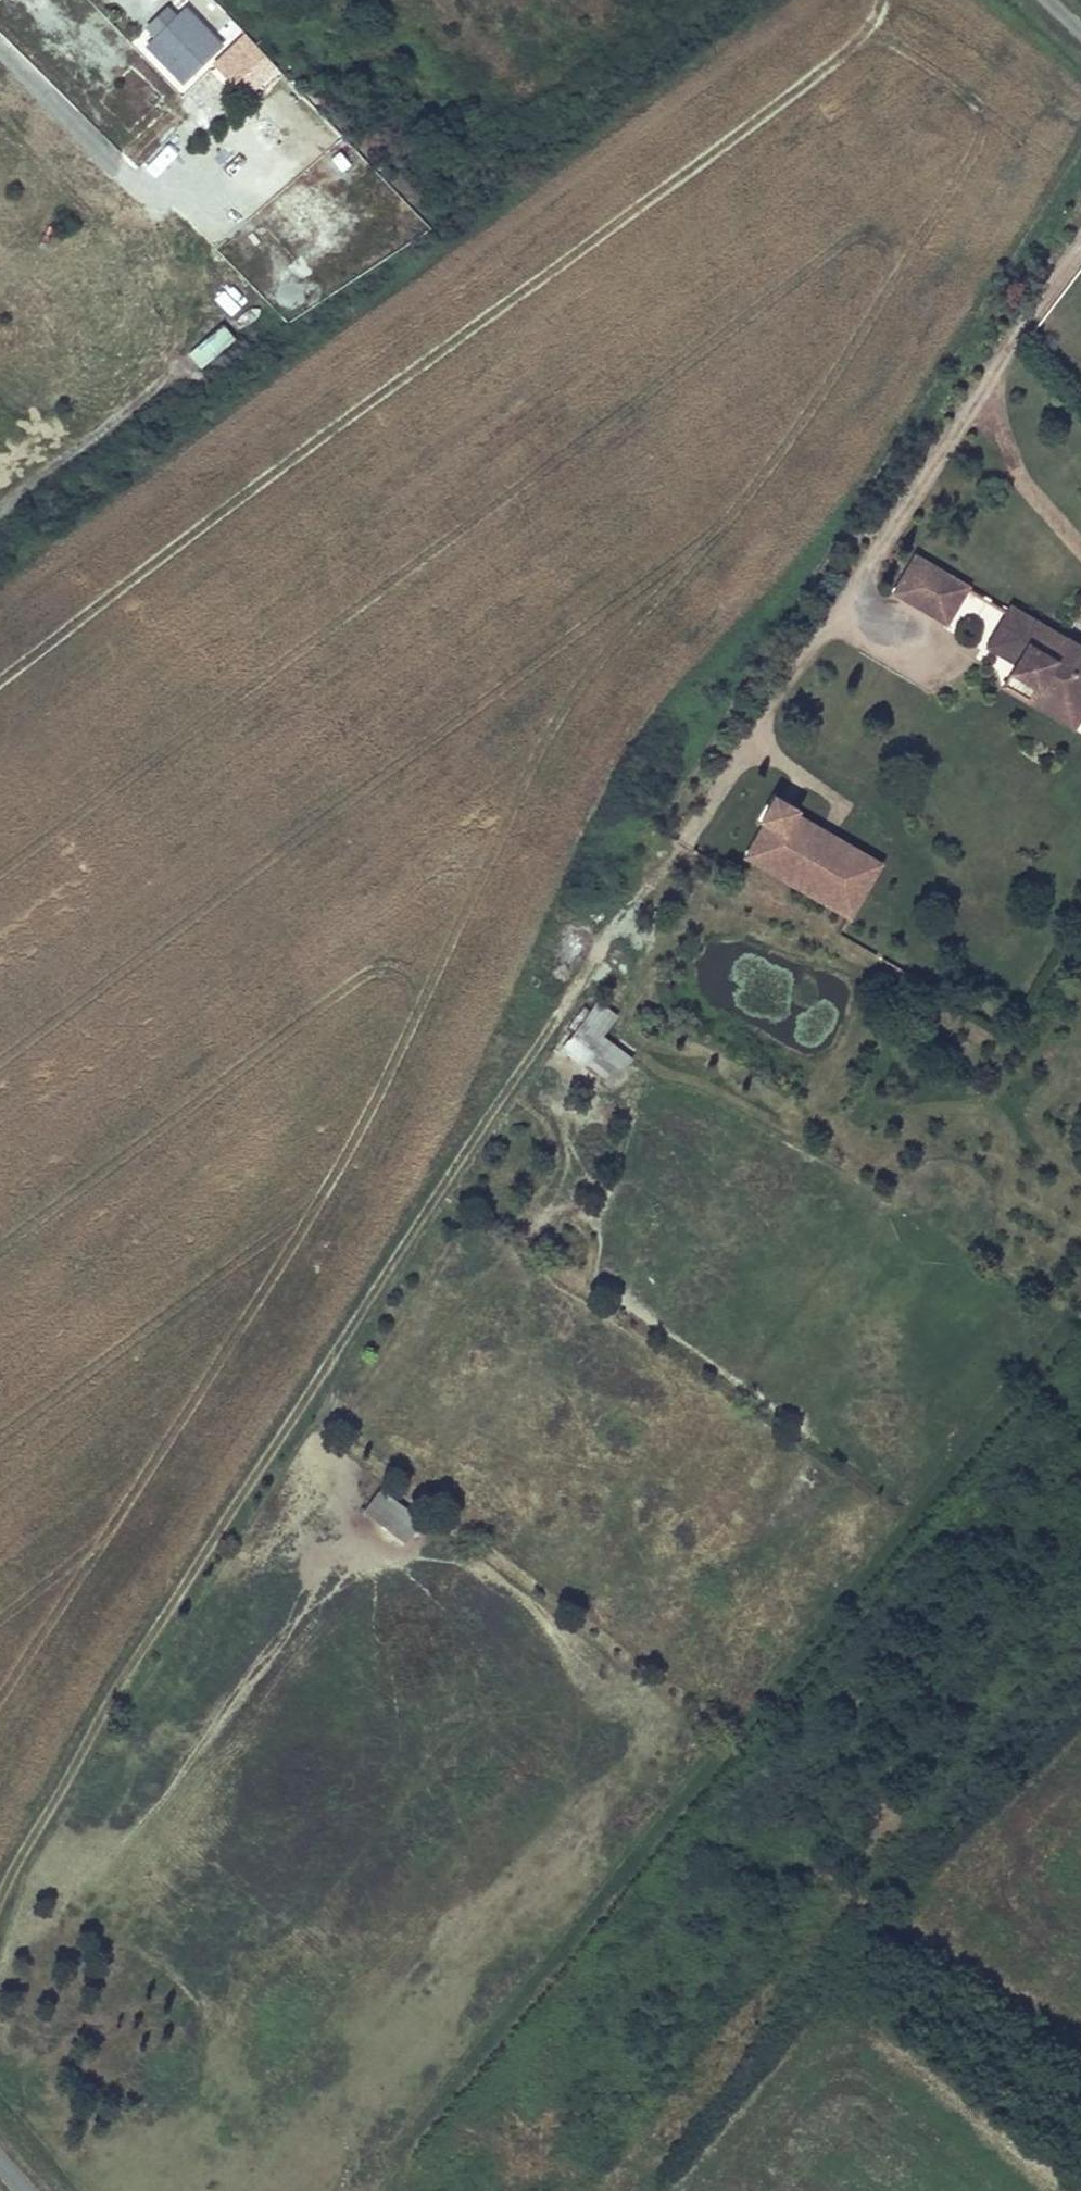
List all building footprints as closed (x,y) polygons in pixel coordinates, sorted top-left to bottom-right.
[(139,39),(172,85),(223,49),(191,3),(139,39)] [(209,61),(231,82),(262,50),(241,28),(209,61)] [(204,71),(173,98),(189,116),(221,89),(204,71)] [(942,569),(910,555),(894,592),(926,606),(942,569)] [(965,579),(942,569),(926,606),(948,616),(965,579)] [(1008,600),(991,634),(1024,651),(1020,660),(1080,692),(1080,630),(1011,594),(1008,600)] [(1080,706),(1080,692),(1020,660),(1013,672),(1080,707),(1080,706)] [(777,798),(776,801),(763,822),(768,825),(754,851),(848,904),(875,857),(802,815),(803,813),(777,798)] [(597,999),(562,1050),(613,1085),(633,1055),(603,1034),(618,1013),(597,999)] [(378,1485),(359,1512),(405,1543),(423,1517),(378,1485)]
